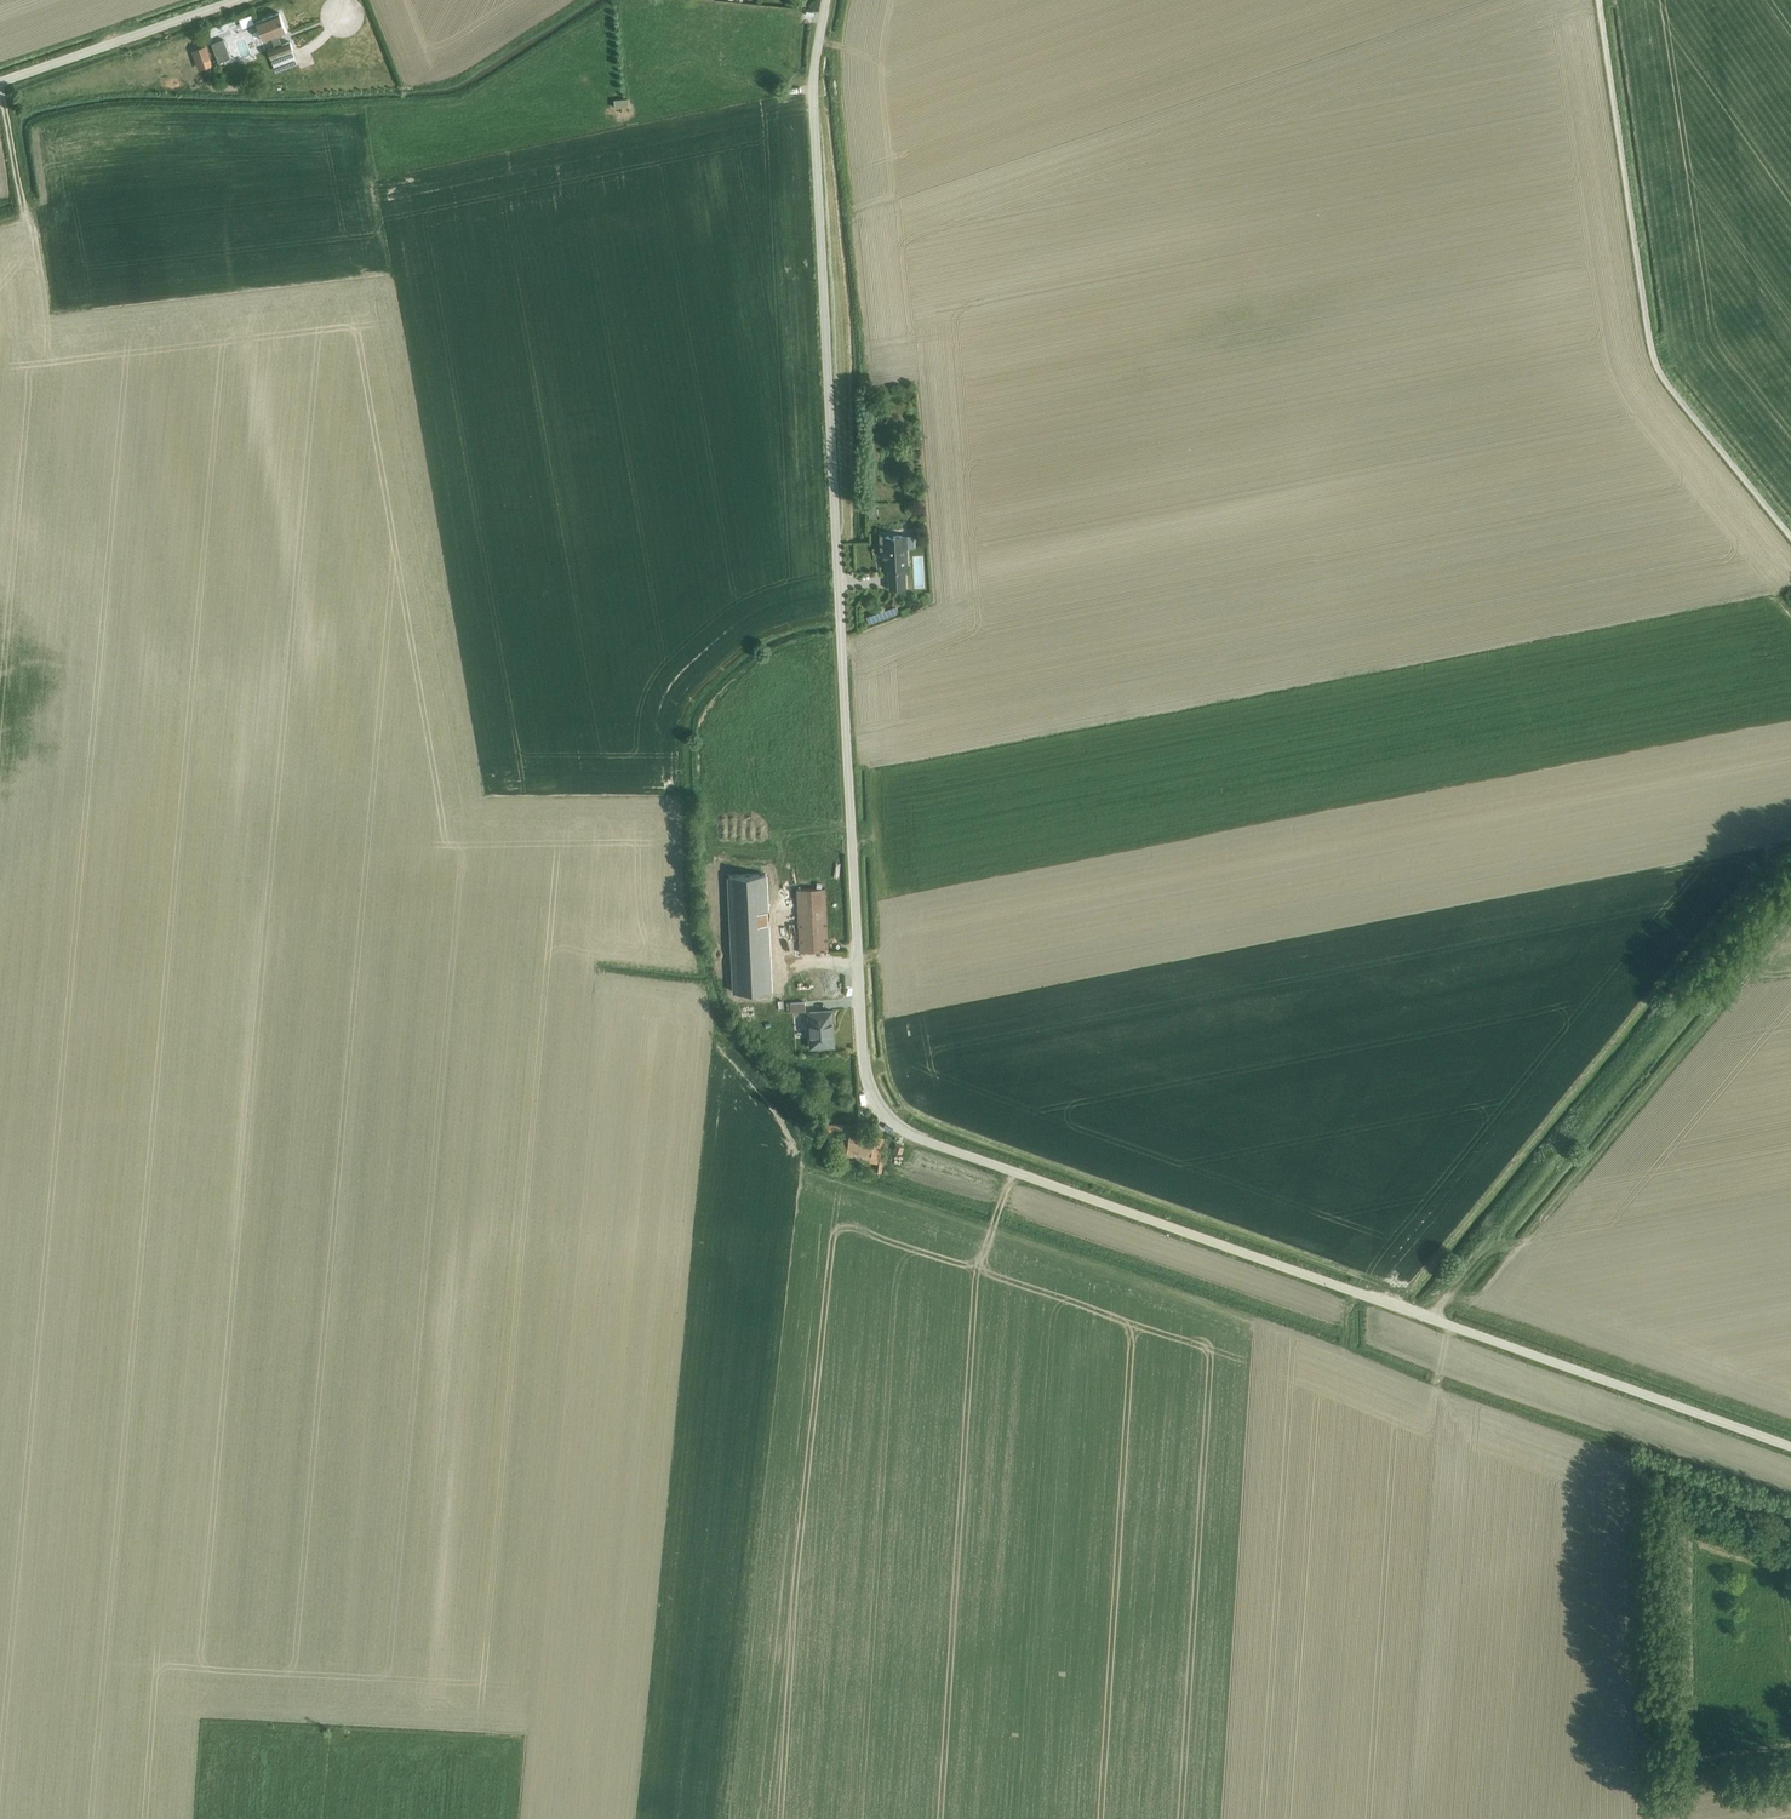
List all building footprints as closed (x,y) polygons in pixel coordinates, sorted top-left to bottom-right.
[(280,12),(257,21),(264,40),(272,37),(278,35),(287,31),(280,12)] [(239,18),(243,27),(256,22),(251,13),(239,18)] [(278,35),(272,37),(276,46),(268,49),(277,71),(299,62),(291,41),(282,44),(278,35)] [(224,39),(213,43),(219,62),(231,58),(224,39)] [(205,47),(195,50),(202,68),(212,64),(205,47)] [(630,95),(615,97),(616,105),(631,103),(630,95)] [(877,505),(869,505),(869,518),(877,518),(877,505)] [(908,547),(907,535),(881,536),(880,530),(879,530),(880,544),(881,544),(882,549),(885,549),(886,569),(888,569),(889,589),(907,588),(906,568),(909,567),(908,547)] [(872,624),(903,611),(899,601),(868,614),(872,624)] [(718,929),(751,926),(747,872),(714,875),(718,929)] [(826,888),(797,889),(800,951),(828,950),(826,888)] [(727,950),(728,933),(718,933),(717,950),(727,950)] [(751,964),(751,981),(761,981),(761,965),(751,964)] [(767,997),(760,999),(763,1008),(770,1006),(767,997)] [(805,1002),(790,1003),(791,1012),(806,1011),(805,1002)] [(832,1010),(807,1012),(809,1047),(835,1045),(832,1010)] [(821,1121),(821,1130),(843,1131),(843,1123),(821,1121)] [(846,1125),(842,1151),(847,1152),(847,1155),(870,1158),(871,1155),(880,1156),(883,1137),(857,1133),(858,1127),(846,1125)] [(896,1143),(894,1149),(902,1152),(904,1146),(896,1143)]
